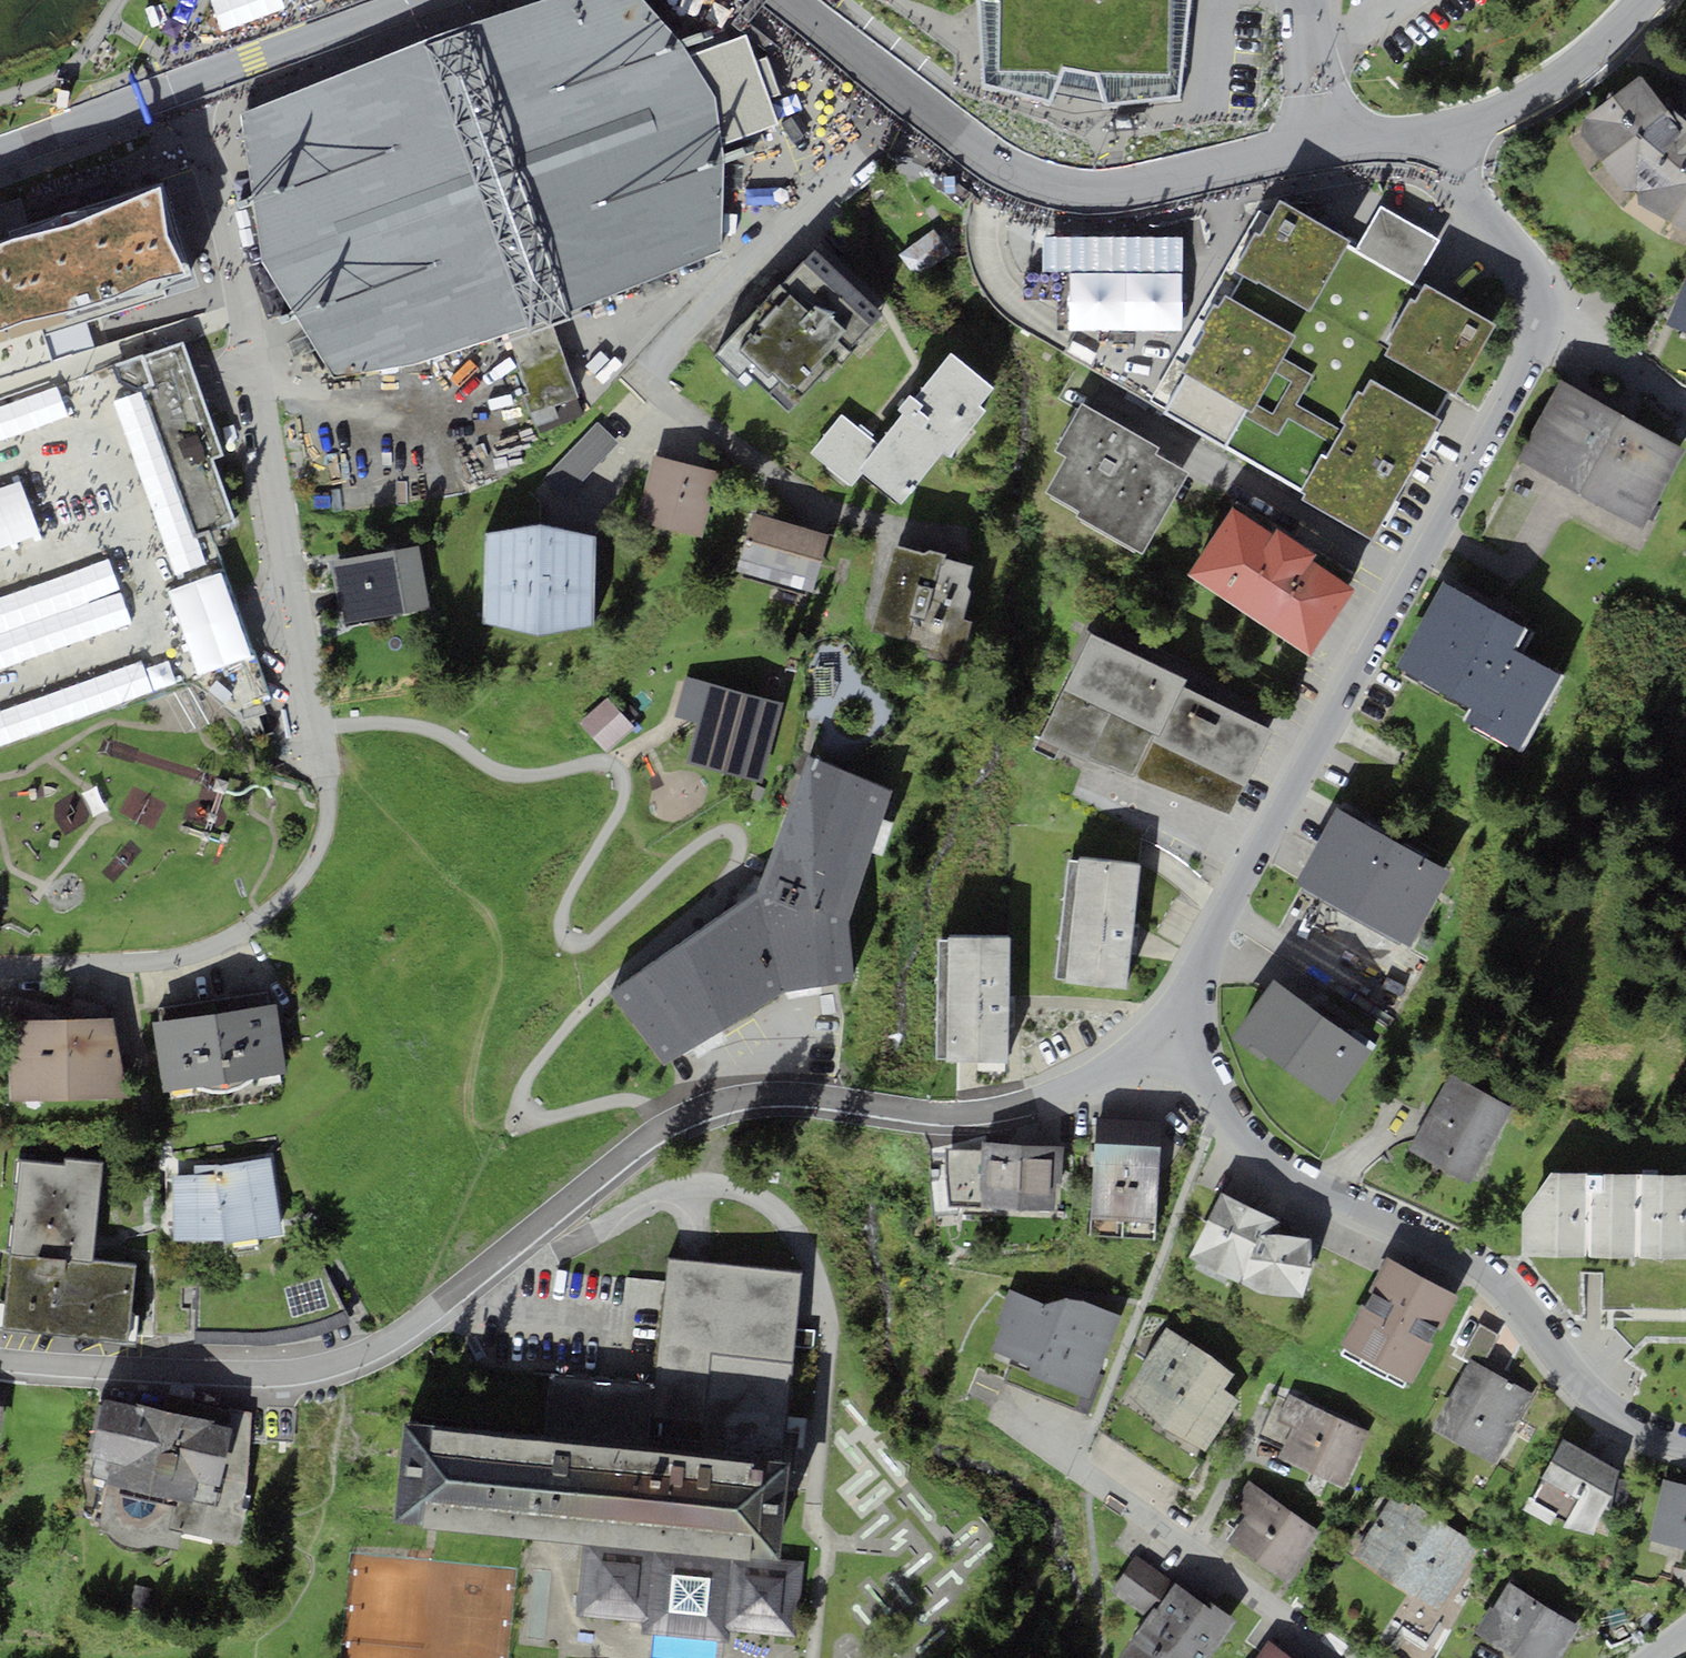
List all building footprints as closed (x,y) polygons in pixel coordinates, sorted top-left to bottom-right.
[(240,109),(260,256),(332,377),(407,365),(720,250),(726,143),(778,124),(745,36),(691,56),(642,0),(555,0),(240,109)] [(975,3),(985,87),(1048,102),(1063,66),(1099,77),(1104,102),(1184,97),(1195,2),(1194,0),(975,0),(975,3)] [(1639,74),(1583,117),(1583,134),(1623,190),(1640,203),(1685,229),(1685,88),(1684,86),(1662,100),(1639,74)] [(194,274),(164,180),(0,232),(0,335),(194,274)] [(1184,371),(1161,411),(1226,449),(1302,489),(1305,491),(1301,498),(1372,538),(1440,420),(1454,391),(1494,321),(1422,280),(1416,277),(1412,284),(1354,250),(1358,244),(1349,238),(1280,200),(1261,234),(1255,230),(1234,268),(1240,272),(1227,297),(1221,307),(1214,302),(1200,327),(1204,329),(1181,369),(1184,371)] [(1438,238),(1380,205),(1358,244),(1354,250),(1412,284),(1416,277),(1438,238)] [(933,229),(900,254),(916,277),(950,252),(933,229)] [(789,409),(882,312),(815,248),(722,345),(723,347),(716,356),(741,379),(749,371),(789,409)] [(1685,275),(1666,324),(1685,332),(1685,275)] [(548,320),(508,335),(528,391),(523,393),(537,434),(583,417),(548,320)] [(183,344),(141,358),(143,435),(200,535),(230,525),(210,464),(222,460),(195,378),(183,344)] [(992,385),(950,353),(915,397),(911,393),(899,408),(904,412),(879,444),(860,467),(864,470),(902,500),(942,449),(949,454),(985,409),(978,403),(992,385)] [(1685,446),(1559,379),(1516,460),(1643,527),(1685,446)] [(1188,471),(1155,452),(1159,446),(1080,402),(1054,448),(1066,454),(1046,490),(1079,508),(1075,514),(1142,552),(1146,546),(1188,471)] [(879,444),(841,414),(810,452),(852,486),(864,470),(860,467),(879,444)] [(544,480),(565,499),(618,442),(597,423),(544,480)] [(637,522),(703,536),(718,469),(651,455),(637,522)] [(1318,555),(1274,526),(1271,531),(1232,505),(1188,571),(1310,652),(1354,587),(1314,561),(1318,555)] [(752,511),(735,571),(813,593),(830,533),(752,511)] [(594,625),(596,536),(542,524),(486,532),(483,621),(541,634),(594,625)] [(419,544),(330,561),(342,622),(431,605),(419,544)] [(925,554),(894,547),(870,629),(915,640),(928,656),(960,663),(972,622),(964,618),(971,589),(967,586),(972,566),(943,558),(945,553),(932,551),(925,554)] [(1400,665),(1474,705),(1466,719),(1521,749),(1560,676),(1509,648),(1521,626),(1443,585),(1400,665)] [(1185,680),(1090,633),(1063,689),(1154,733),(1158,735),(1182,686),(1185,680)] [(762,782),(782,703),(685,678),(675,716),(697,722),(686,763),(762,782)] [(1271,729),(1182,686),(1158,735),(1154,733),(1151,739),(1244,784),(1271,729)] [(607,753),(635,727),(609,698),(580,724),(607,753)] [(610,992),(664,1065),(784,989),(853,979),(849,918),(892,791),(809,757),(757,891),(610,992)] [(1451,872),(1335,811),(1296,885),(1412,946),(1451,872)] [(1129,990),(1141,864),(1079,858),(1079,860),(1067,858),(1055,976),(1067,978),(1066,983),(1129,990)] [(1010,1005),(1011,937),(949,936),(949,937),(939,937),(938,1003),(948,1003),(1010,1005)] [(1375,1051),(1270,979),(1232,1032),(1229,1037),(1264,1060),(1267,1056),(1337,1105),(1375,1051)] [(1010,1005),(948,1003),(938,1003),(936,1057),(947,1058),(947,1060),(1009,1061),(1010,1005)] [(277,1004),(152,1021),(161,1090),(197,1085),(201,1088),(208,1092),(218,1093),(232,1091),(244,1087),(254,1078),(286,1073),(277,1004)] [(124,1017),(7,1019),(9,1099),(126,1096),(124,1017)] [(1410,1153),(1470,1185),(1512,1106),(1452,1074),(1410,1153)] [(1155,1237),(1162,1121),(1097,1117),(1090,1233),(1155,1237)] [(1068,1145),(982,1141),(980,1208),(1055,1211),(1056,1182),(1066,1183),(1068,1145)] [(270,1159),(214,1166),(216,1175),(226,1238),(227,1243),(283,1234),(270,1159)] [(2,1328),(128,1342),(137,1263),(92,1258),(103,1169),(22,1160),(2,1328)] [(1551,1171),(1523,1211),(1522,1256),(1685,1257),(1685,1173),(1551,1171)] [(175,1240),(226,1238),(216,1175),(173,1174),(175,1240)] [(1279,1221),(1220,1193),(1188,1256),(1243,1283),(1303,1296),(1310,1239),(1277,1231),(1279,1221)] [(1411,1382),(1458,1295),(1387,1257),(1341,1344),(1411,1382)] [(649,1441),(783,1456),(798,1305),(802,1274),(709,1264),(694,1262),(679,1260),(668,1259),(665,1282),(662,1312),(655,1385),(649,1441)] [(1045,1303),(1010,1290),(997,1323),(1001,1327),(992,1349),(1031,1366),(1027,1373),(1089,1396),(1121,1315),(1067,1297),(1045,1303)] [(1235,1375),(1167,1329),(1143,1362),(1130,1395),(1162,1427),(1205,1452),(1239,1403),(1224,1389),(1235,1375)] [(1494,1463),(1534,1393),(1471,1358),(1431,1428),(1494,1463)] [(547,1430),(404,1414),(392,1519),(584,1540),(656,1548),(781,1562),(793,1458),(783,1456),(649,1441),(655,1385),(604,1380),(553,1374),(547,1430)] [(211,1403),(148,1389),(144,1408),(103,1398),(90,1455),(112,1460),(107,1482),(120,1485),(118,1492),(107,1488),(99,1531),(108,1534),(113,1540),(120,1545),(138,1548),(147,1547),(153,1544),(178,1549),(183,1533),(168,1528),(173,1504),(177,1506),(179,1498),(192,1501),(197,1480),(218,1484),(231,1425),(207,1420),(211,1403)] [(1277,1457),(1310,1473),(1337,1417),(1290,1394),(1277,1421),(1292,1427),(1277,1457)] [(1337,1417),(1310,1473),(1343,1489),(1370,1433),(1337,1417)] [(1622,1471),(1564,1437),(1542,1477),(1547,1479),(1533,1502),(1566,1522),(1563,1527),(1591,1533),(1622,1471)] [(1665,1479),(1650,1540),(1685,1549),(1685,1484),(1665,1479)] [(1284,1581),(1319,1532),(1260,1491),(1226,1540),(1284,1581)] [(1438,1612),(1479,1546),(1393,1494),(1353,1560),(1438,1612)] [(646,1627),(656,1548),(584,1540),(576,1619),(646,1627)] [(728,1556),(656,1548),(646,1627),(645,1634),(651,1636),(715,1641),(719,1642),(720,1632),(728,1556)] [(1148,1619),(1175,1583),(1138,1555),(1111,1591),(1148,1619)] [(781,1562),(728,1556),(720,1632),(800,1640),(808,1565),(781,1562)] [(1510,1582),(1477,1634),(1515,1657),(1563,1657),(1582,1628),(1510,1582)] [(1175,1583),(1148,1619),(1119,1657),(1210,1657),(1237,1620),(1214,1604),(1210,1608),(1175,1583)] [(1270,1643),(1259,1657),(1291,1657),(1270,1643)]
